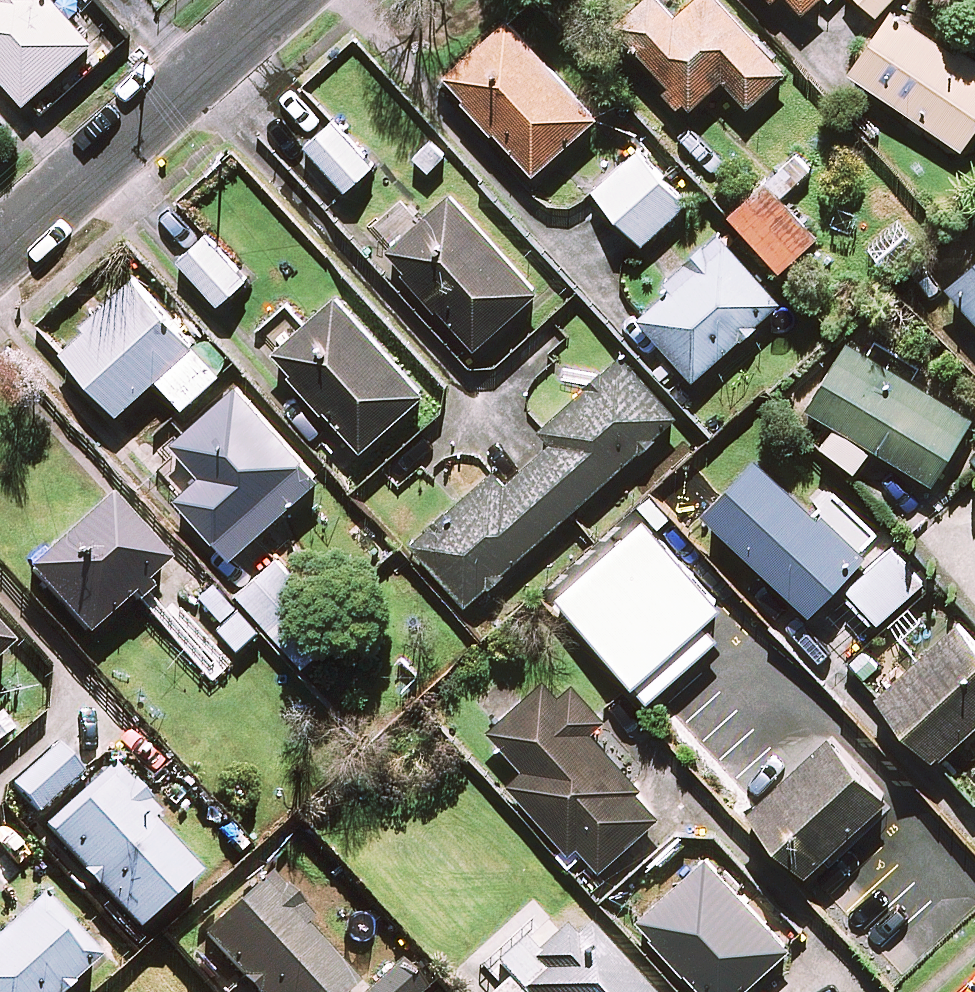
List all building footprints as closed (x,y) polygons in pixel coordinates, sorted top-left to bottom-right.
[(27,104),(94,45),(54,0),(0,0),(0,73),(27,104)] [(622,24),(672,85),(666,90),(681,109),(688,103),(695,112),(726,81),(750,108),(787,76),(722,0),(701,0),(679,18),(664,0),(651,0),(622,24)] [(804,17),(823,0),(788,0),(804,17)] [(879,16),(894,0),(862,0),(879,16)] [(898,12),(855,74),(966,151),(974,137),(974,66),(898,12)] [(597,120),(508,24),(448,81),(537,176),(597,120)] [(375,167),(332,120),(306,144),(349,191),(375,167)] [(666,181),(640,152),(597,191),(645,245),(702,194),(680,169),(666,181)] [(783,270),(817,240),(783,202),(814,174),(799,157),(734,216),(783,270)] [(538,297),(452,199),(391,252),(476,351),(538,297)] [(248,282),(209,237),(182,260),(221,305),(248,282)] [(782,305),(722,237),(671,281),(678,289),(644,319),(697,380),(782,305)] [(952,287),(974,315),(974,268),(952,287)] [(223,373),(135,281),(62,350),(122,413),(160,378),(187,407),(223,373)] [(427,395),(338,298),(303,330),(276,354),(365,452),(427,395)] [(853,340),(811,406),(934,486),(974,423),(974,419),(853,340)] [(680,418),(627,358),(546,431),(558,443),(508,487),(497,475),(416,547),(469,606),(680,418)] [(322,480),(238,385),(176,440),(184,450),(158,473),(234,558),(322,480)] [(867,559),(762,459),(710,514),(815,614),(867,559)] [(88,639),(132,600),(139,609),(153,596),(146,588),(168,568),(110,503),(30,574),(88,639)] [(722,608),(643,520),(557,598),(650,702),(718,641),(703,625),(722,608)] [(927,581),(894,547),(849,590),(882,624),(927,581)] [(346,630),(282,555),(240,591),(305,666),(346,630)] [(217,583),(203,596),(225,620),(219,626),(240,650),(261,631),(217,583)] [(952,615),(874,687),(940,760),(974,728),(974,640),(952,615)] [(12,650),(0,637),(0,661),(12,650)] [(604,720),(560,671),(493,732),(527,769),(510,784),(594,878),(664,814),(590,732),(604,720)] [(889,803),(829,736),(751,807),(810,873),(889,803)] [(83,776),(60,750),(15,789),(39,816),(83,776)] [(157,817),(114,770),(47,831),(140,933),(200,878),(150,823),(157,817)] [(358,989),(309,932),(348,898),(307,852),(207,938),(254,991),(355,991),(358,989)] [(744,898),(709,859),(642,919),(707,991),(744,991),(790,951),(805,938),(758,885),(744,898)] [(45,900),(0,940),(0,991),(66,991),(100,961),(45,900)] [(623,973),(576,921),(496,991),(640,991),(623,973)] [(402,965),(371,991),(425,991),(402,965)]
